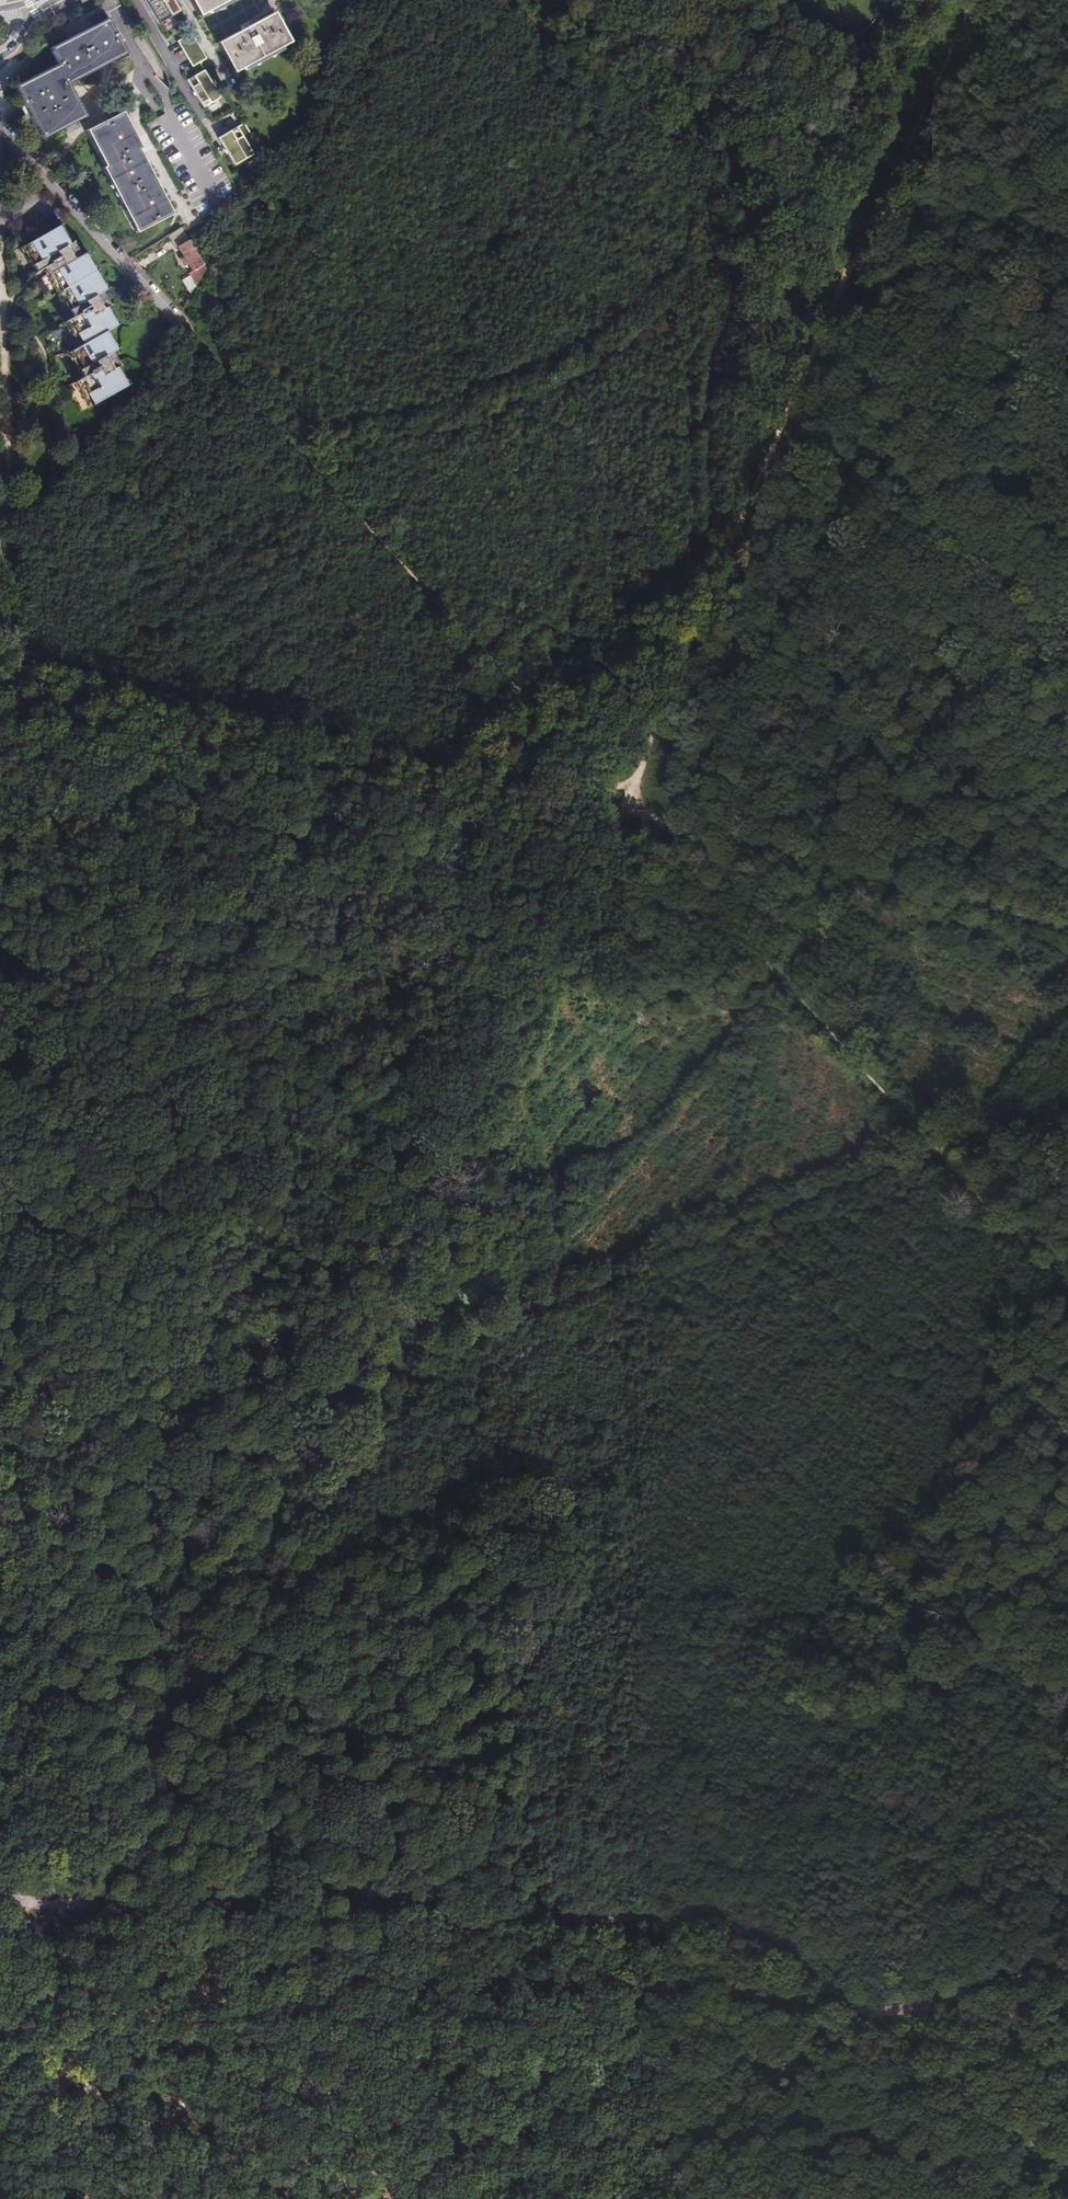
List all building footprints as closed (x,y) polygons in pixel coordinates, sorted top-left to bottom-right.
[(143,1),(157,24),(178,12),(171,0),(144,0),(143,1)] [(197,15),(225,0),(189,0),(197,15)] [(101,21),(70,38),(72,40),(102,24),(101,21)] [(107,22),(102,24),(121,54),(123,53),(107,22)] [(102,24),(72,40),(89,71),(121,54),(102,24)] [(281,27),(227,56),(243,85),(298,55),(281,27)] [(190,33),(177,41),(192,66),(206,58),(190,33)] [(72,40),(70,38),(49,49),(50,52),(72,40)] [(89,71),(72,40),(50,52),(57,64),(58,66),(15,89),(21,100),(25,107),(39,135),(74,117),(76,120),(84,116),(67,83),(89,71)] [(14,86),(15,89),(58,66),(57,64),(14,86)] [(221,97),(204,69),(187,79),(195,92),(193,92),(195,96),(197,95),(204,107),(221,97)] [(20,110),(25,107),(21,100),(16,103),(20,110)] [(121,113),(116,115),(136,149),(139,147),(121,113)] [(136,149),(116,115),(88,130),(106,165),(103,166),(134,223),(164,204),(135,149),(136,149)] [(41,137),(76,120),(74,117),(39,135),(41,137)] [(245,121),(219,137),(227,149),(228,150),(229,152),(236,164),(254,153),(246,138),(253,134),(245,121)] [(85,132),(103,166),(106,165),(88,130),(85,132)] [(130,225),(134,223),(103,166),(100,169),(130,225)] [(170,215),(164,204),(134,223),(138,230),(170,215)] [(60,224),(59,225),(68,243),(70,241),(60,224)] [(59,225),(25,243),(29,251),(32,250),(37,258),(31,261),(35,270),(42,267),(47,264),(51,270),(53,269),(58,277),(55,278),(67,300),(70,298),(73,305),(71,306),(75,313),(68,317),(64,320),(67,327),(73,323),(77,330),(74,332),(80,343),(75,346),(70,349),(76,360),(79,358),(83,365),(81,367),(85,374),(78,378),(72,381),(75,389),(82,385),(86,392),(84,393),(89,403),(122,386),(112,368),(115,367),(116,366),(108,352),(113,349),(104,331),(106,330),(113,326),(103,307),(105,306),(106,306),(99,292),(104,289),(84,252),(79,255),(71,241),(70,241),(68,243),(59,225)] [(180,228),(168,235),(192,274),(203,266),(180,228)] [(29,251),(25,243),(20,246),(33,271),(35,270),(31,261),(37,258),(32,250),(29,251)] [(86,251),(84,252),(104,289),(106,287),(86,251)] [(42,267),(68,317),(75,313),(71,306),(73,305),(70,298),(67,300),(55,278),(58,277),(53,269),(51,270),(47,264),(42,267)] [(185,286),(194,291),(201,279),(192,274),(185,286)] [(115,325),(105,306),(103,307),(113,326),(115,325)] [(61,321),(75,346),(80,343),(74,332),(77,330),(73,323),(67,327),(64,320),(61,321)] [(115,348),(106,330),(104,331),(113,349),(115,348)] [(65,352),(78,378),(85,374),(81,367),(83,365),(79,358),(76,360),(70,349),(65,352)] [(124,385),(115,367),(112,368),(122,386),(124,385)] [(82,407),(89,403),(84,393),(86,392),(82,385),(75,389),(72,381),(70,383),(82,407)] [(151,2082),(134,2091),(137,2098),(155,2089),(151,2082)]
